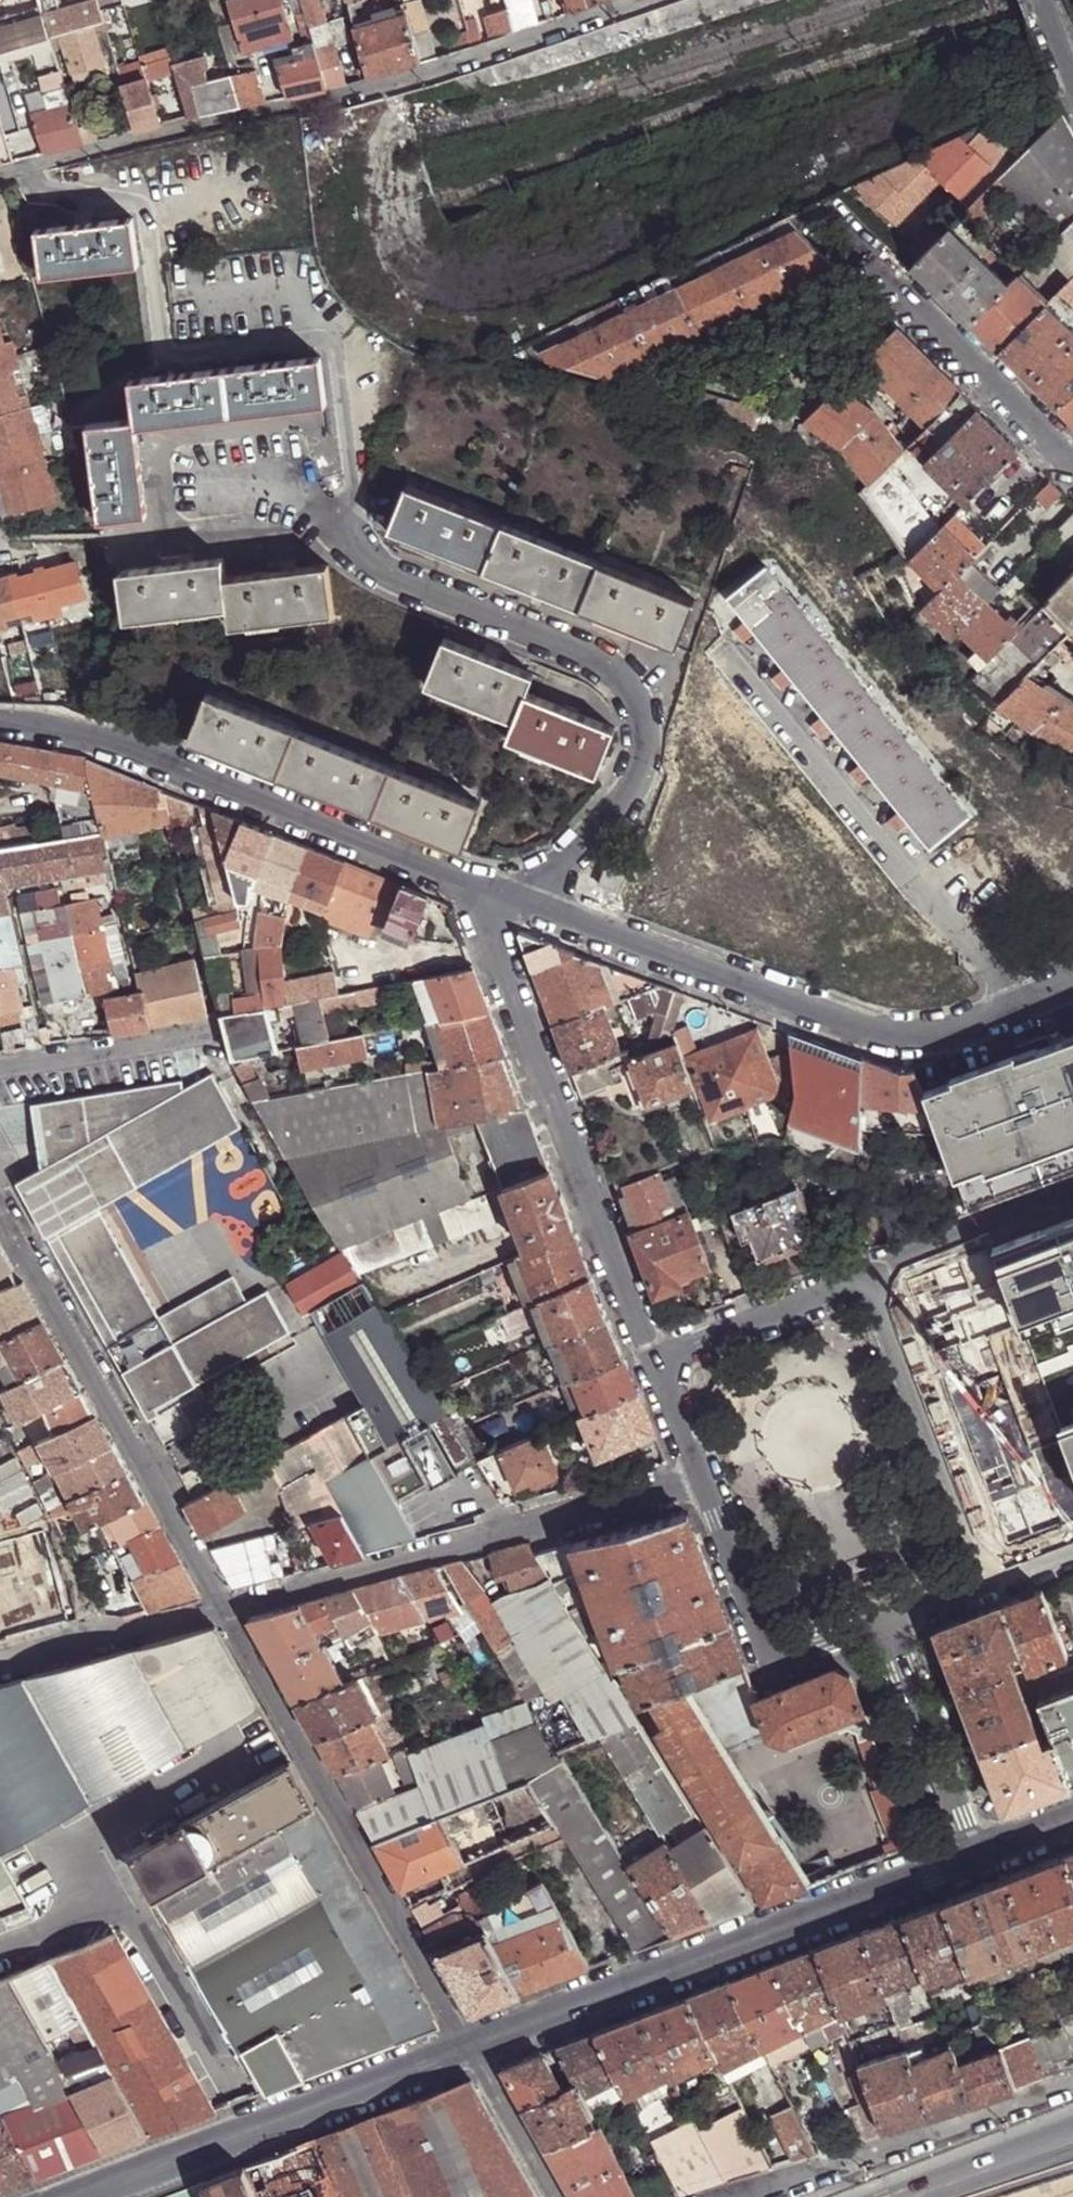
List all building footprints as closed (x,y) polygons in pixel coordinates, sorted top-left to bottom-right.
[(43,14),(39,0),(23,0),(28,18),(43,14)] [(43,14),(52,11),(49,0),(39,0),(43,14)] [(50,36),(102,19),(97,4),(96,0),(89,0),(52,11),(43,14),(50,36)] [(289,28),(281,0),(232,0),(227,1),(243,53),(262,47),(258,37),(289,28)] [(318,0),(299,0),(301,8),(308,28),(324,23),(323,16),(318,0)] [(410,3),(404,5),(407,15),(413,36),(428,32),(419,0),(417,0),(410,3)] [(536,22),(531,4),(528,5),(527,0),(505,0),(507,7),(512,31),(536,22)] [(552,9),(549,0),(542,0),(545,11),(552,9)] [(591,4),(590,0),(570,0),(573,10),(591,4)] [(351,19),(355,30),(407,15),(404,5),(351,19)] [(472,44),(482,40),(472,6),(462,9),(468,30),(472,44)] [(492,38),(512,31),(507,7),(485,14),(492,38)] [(555,16),(561,14),(559,7),(552,9),(554,15),(555,16)] [(286,97),(325,90),(308,28),(301,8),(293,10),(302,40),(298,40),(299,43),(303,59),(278,65),(286,97)] [(342,11),(323,16),(324,23),(328,22),(343,17),(342,11)] [(27,43),(40,38),(50,36),(43,14),(28,18),(0,26),(0,50),(27,43)] [(369,77),(420,62),(413,36),(407,15),(355,30),(369,77)] [(332,34),(347,30),(343,17),(328,22),(332,34)] [(50,36),(51,42),(63,39),(76,84),(109,74),(94,29),(104,26),(102,19),(50,36)] [(325,90),(347,84),(332,34),(328,22),(324,23),(308,28),(325,90)] [(292,38),(289,28),(258,37),(262,47),(292,38)] [(455,50),(472,44),(468,30),(451,35),(452,41),(455,50)] [(420,62),(436,57),(428,32),(413,36),(420,62)] [(47,62),(57,60),(55,53),(51,42),(50,36),(40,38),(41,44),(47,62)] [(28,47),(41,44),(40,38),(27,43),(28,47)] [(274,48),(278,65),(303,59),(299,43),(274,48)] [(146,80),(175,72),(170,57),(140,66),(144,79),(145,79),(146,80)] [(117,67),(122,86),(144,79),(140,66),(139,61),(117,67)] [(242,107),(266,102),(257,69),(233,75),(242,107)] [(189,119),(242,107),(233,75),(180,91),(189,119)] [(135,131),(159,126),(146,80),(145,79),(144,79),(122,86),(131,117),(135,131)] [(42,155),(82,145),(77,128),(70,105),(65,88),(43,94),(48,111),(30,116),(42,155)] [(1064,115),(991,189),(1001,198),(1038,234),(1049,245),(1070,224),(1072,221),(1072,132),(1064,115)] [(128,132),(135,131),(131,117),(124,118),(128,132)] [(82,145),(98,140),(93,124),(77,128),(82,145)] [(977,133),(974,130),(918,156),(941,179),(960,197),(1003,153),(1001,151),(981,131),(977,133)] [(12,162),(6,141),(0,143),(0,164),(12,162)] [(918,156),(853,187),(895,225),(941,179),(918,156)] [(1001,198),(991,189),(971,208),(960,220),(966,226),(970,230),(1001,198)] [(83,224),(37,229),(42,277),(138,265),(133,218),(87,222),(83,224)] [(957,235),(966,226),(960,220),(951,228),(957,235)] [(1070,224),(1049,245),(1044,250),(1055,260),(1068,245),(1072,250),(1072,227),(1070,224)] [(970,325),(1008,286),(957,235),(951,228),(912,268),(970,325)] [(595,376),(831,263),(797,229),(542,353),(545,360),(595,376)] [(1044,250),(1049,245),(1038,234),(1006,266),(1018,276),(1044,250)] [(904,240),(894,249),(909,265),(919,255),(904,240)] [(1072,277),(1072,250),(1068,245),(1055,260),(1072,277)] [(1046,305),(1018,276),(1008,286),(970,325),(998,353),(1046,305)] [(1072,277),(1060,291),(1072,304),(1072,277)] [(1046,305),(998,353),(1056,410),(1072,393),(1072,332),(1046,305)] [(928,423),(960,392),(896,328),(865,359),(923,419),(928,423)] [(34,423),(12,341),(3,344),(0,334),(0,466),(13,513),(46,503),(43,492),(40,479),(49,477),(41,450),(32,452),(28,438),(25,426),(34,423)] [(225,367),(230,415),(325,403),(320,356),(225,367)] [(134,419),(136,428),(230,415),(225,367),(130,379),(134,419)] [(841,448),(868,484),(892,460),(900,452),(895,447),(873,416),(835,390),(804,421),(811,426),(841,448)] [(966,505),(1019,450),(976,408),(960,392),(928,423),(906,446),(912,450),(923,462),(966,505)] [(1056,410),(1072,427),(1072,393),(1056,410)] [(772,435),(774,428),(777,418),(732,404),(727,421),(760,431),(772,435)] [(87,425),(99,520),(146,515),(136,428),(134,419),(87,425)] [(900,452),(906,446),(928,423),(923,419),(895,447),(900,452)] [(37,435),(34,423),(25,426),(28,438),(37,435)] [(800,443),(808,446),(811,426),(803,424),(800,443)] [(772,435),(795,442),(798,436),(774,428),(772,435)] [(892,460),(896,466),(912,450),(906,446),(900,452),(892,460)] [(861,492),(911,561),(941,530),(933,518),(896,466),(892,460),(868,484),(861,492)] [(40,479),(43,492),(52,489),(49,477),(40,479)] [(1033,522),(1062,493),(1049,481),(1020,510),(1033,522)] [(503,522),(407,483),(387,531),(484,569),(503,522)] [(933,518),(941,530),(944,527),(954,517),(962,508),(952,499),(933,518)] [(1045,543),(1072,570),(1072,514),(1045,543)] [(944,527),(975,556),(984,547),(954,517),(944,527)] [(580,609),(599,561),(503,522),(484,569),(580,609)] [(941,530),(911,561),(940,591),(958,574),(971,561),(975,556),(944,527),(941,530)] [(225,579),(227,579),(224,560),(119,573),(125,623),(229,610),(225,579)] [(580,609),(677,647),(697,600),(599,561),(580,609)] [(958,574),(986,603),(997,591),(1000,589),(971,561),(958,574)] [(9,628),(7,619),(34,611),(37,620),(63,613),(60,604),(85,597),(77,563),(48,571),(30,576),(0,585),(0,630),(9,628)] [(335,617),(329,565),(227,579),(225,579),(229,610),(231,629),(335,617)] [(968,815),(766,565),(729,595),(748,619),(738,628),(747,640),(758,631),(787,666),(775,676),(785,687),(796,678),(825,714),(814,724),(824,735),(835,726),(864,761),(852,771),(861,782),(873,773),(902,809),(890,819),(900,831),(912,821),(932,845),(968,815)] [(1072,604),(1072,572),(1057,588),(1072,604)] [(921,611),(949,639),(958,632),(986,603),(958,574),(940,591),(921,611)] [(1021,585),(1013,576),(1000,589),(997,591),(1002,597),(1006,593),(1010,596),(1021,585)] [(996,706),(1025,677),(1043,659),(1051,652),(1053,649),(1058,644),(1068,634),(1072,629),(1072,604),(1057,588),(1020,625),(1014,631),(986,660),(976,670),(973,673),(962,684),(996,706)] [(976,650),(986,660),(1014,631),(1006,622),(986,603),(958,632),(976,650)] [(1014,631),(1020,625),(1011,616),(1006,622),(1014,631)] [(1058,644),(1072,657),(1072,639),(1068,634),(1058,644)] [(515,720),(527,691),(534,673),(445,637),(425,684),(515,720)] [(937,652),(962,684),(973,673),(945,644),(937,652)] [(1053,649),(1072,668),(1072,657),(1058,644),(1053,649)] [(966,660),(976,670),(986,660),(976,650),(966,660)] [(1051,652),(1043,659),(1050,666),(1057,658),(1051,652)] [(1070,747),(1072,744),(1072,708),(1025,677),(996,706),(1030,729),(1070,747)] [(597,773),(616,727),(527,691),(515,720),(508,739),(597,773)] [(208,692),(189,740),(281,776),(300,730),(208,692)] [(816,926),(853,896),(834,873),(845,863),(835,851),(824,861),(796,825),(807,815),(797,804),(786,813),(739,755),(750,745),(741,734),(729,744),(709,718),(672,748),(816,926)] [(371,813),(390,766),(300,730),(281,776),(371,813)] [(0,742),(0,773),(52,782),(93,790),(86,758),(49,751),(6,743),(0,742)] [(126,774),(86,758),(93,790),(103,831),(104,834),(136,827),(126,774)] [(425,835),(462,850),(482,803),(390,766),(371,813),(425,835)] [(164,789),(126,774),(136,827),(171,821),(164,789)] [(52,782),(65,838),(103,831),(93,790),(52,782)] [(188,799),(164,789),(171,821),(172,827),(193,822),(188,799)] [(214,810),(199,803),(205,826),(217,823),(214,810)] [(242,821),(214,810),(217,823),(227,861),(242,821)] [(271,833),(242,821),(227,861),(254,872),(271,833)] [(198,828),(217,903),(237,898),(230,872),(227,861),(217,823),(205,826),(198,828)] [(42,842),(38,825),(0,831),(0,829),(0,849),(42,842)] [(3,885),(74,872),(76,886),(108,880),(106,867),(111,866),(104,834),(103,831),(65,838),(42,842),(0,849),(0,871),(3,885)] [(276,834),(271,833),(254,872),(259,873),(276,834)] [(276,834),(259,873),(264,876),(281,837),(276,834)] [(310,848),(281,837),(264,876),(292,887),(310,848)] [(346,862),(310,848),(292,887),(328,902),(331,903),(331,901),(346,862)] [(254,872),(227,861),(230,872),(253,880),(254,872)] [(600,884),(621,892),(630,869),(609,861),(600,884)] [(359,868),(346,862),(331,901),(363,915),(379,921),(385,924),(387,925),(402,885),(359,868)] [(11,914),(9,907),(3,885),(0,871),(0,916),(11,914)] [(292,887),(264,876),(263,884),(284,893),(291,895),(292,887)] [(430,896),(402,885),(387,925),(414,937),(430,896)] [(328,902),(292,887),(291,895),(325,909),(328,902)] [(57,889),(18,896),(20,912),(34,910),(40,934),(26,937),(43,1005),(130,987),(115,919),(100,922),(95,898),(87,899),(85,891),(71,894),(72,903),(60,905),(57,889)] [(282,914),(260,911),(257,945),(256,948),(259,948),(284,943),(288,915),(291,895),(284,893),(282,914)] [(200,913),(194,914),(196,921),(239,911),(237,898),(217,903),(212,904),(212,909),(200,911),(200,913)] [(331,903),(328,902),(325,909),(323,916),(357,930),(363,915),(331,901),(331,903)] [(451,905),(443,902),(440,908),(454,913),(451,905)] [(9,907),(11,914),(17,913),(15,905),(9,907)] [(239,911),(196,921),(199,936),(206,934),(214,932),(241,926),(240,919),(239,911)] [(1,970),(23,966),(11,914),(0,916),(0,966),(1,970)] [(363,915),(357,930),(372,936),(375,927),(379,921),(363,915)] [(383,930),(385,924),(379,921),(375,927),(383,930)] [(241,926),(214,932),(217,944),(239,939),(241,926)] [(206,934),(199,936),(202,946),(213,945),(217,944),(214,932),(206,934)] [(519,935),(533,971),(575,953),(521,933),(519,935)] [(284,943),(259,948),(264,993),(266,1009),(269,1008),(282,1005),(287,1005),(287,981),(284,943)] [(213,945),(202,946),(204,957),(216,955),(213,945)] [(256,948),(244,950),(245,960),(248,996),(264,993),(259,948),(256,948)] [(204,957),(205,960),(207,967),(245,960),(244,950),(216,955),(204,957)] [(575,953),(533,971),(554,1026),(605,1005),(614,1002),(598,962),(575,953)] [(205,960),(194,962),(201,994),(212,991),(207,967),(205,960)] [(194,962),(136,974),(140,993),(148,1029),(207,1019),(201,994),(194,962)] [(26,1048),(42,1046),(39,1032),(33,1006),(22,1009),(14,980),(26,978),(23,966),(1,970),(0,970),(0,1013),(18,1009),(21,1021),(26,1048)] [(491,1010),(475,969),(431,978),(444,1019),(491,1010)] [(337,971),(287,981),(287,1005),(292,1004),(298,1003),(322,998),(341,995),(337,971)] [(444,1019),(431,978),(417,980),(431,1021),(438,1020),(444,1019)] [(652,988),(632,996),(640,1017),(660,1010),(667,987),(659,984),(652,988)] [(391,985),(341,995),(322,998),(325,1011),(344,1008),(392,999),(391,985)] [(685,993),(667,987),(660,1010),(654,1034),(651,1042),(673,1034),(675,1029),(685,993)] [(106,999),(113,1033),(148,1029),(140,993),(106,999)] [(219,995),(223,1016),(237,1014),(236,1006),(233,993),(219,995)] [(264,993),(248,996),(248,1003),(249,1012),(266,1009),(264,993)] [(325,1011),(322,998),(298,1003),(306,1044),(330,1040),(325,1011)] [(614,1002),(605,1005),(610,1016),(618,1013),(614,1002)] [(236,1006),(237,1014),(249,1012),(248,1003),(236,1006)] [(298,1003),(292,1004),(293,1014),(300,1046),(306,1044),(298,1003)] [(292,1004),(287,1005),(282,1005),(283,1016),(293,1014),(292,1004)] [(605,1005),(554,1026),(571,1072),(600,1061),(615,1055),(624,1053),(610,1016),(605,1005)] [(229,1049),(226,1049),(231,1059),(245,1056),(277,1050),(269,1008),(266,1009),(249,1012),(237,1014),(223,1016),(231,1048),(229,1049)] [(349,1036),(344,1008),(325,1011),(330,1040),(349,1036)] [(21,1021),(18,1009),(0,1013),(0,1024),(21,1021)] [(508,1055),(491,1010),(444,1019),(438,1020),(452,1065),(508,1055)] [(438,1020),(431,1021),(428,1022),(440,1067),(448,1066),(452,1065),(438,1020)] [(423,1029),(422,1023),(407,1026),(409,1032),(423,1029)] [(686,1025),(675,1029),(673,1034),(693,1087),(697,1097),(702,1095),(688,1056),(697,1053),(686,1025)] [(39,1032),(42,1046),(49,1044),(46,1031),(39,1032)] [(756,1031),(720,1044),(729,1066),(730,1066),(735,1079),(739,1077),(748,1103),(792,1087),(790,1048),(766,1057),(756,1031)] [(922,1086),(929,1108),(968,1211),(1072,1172),(1072,1031),(922,1086)] [(651,1042),(654,1034),(651,1032),(632,1039),(634,1048),(651,1042)] [(862,1059),(789,1032),(796,1092),(789,1123),(861,1147),(862,1105),(862,1059)] [(306,1044),(300,1046),(298,1046),(303,1069),(370,1057),(365,1034),(349,1036),(330,1040),(306,1044)] [(673,1034),(651,1042),(634,1048),(628,1051),(636,1070),(648,1104),(693,1087),(673,1034)] [(720,1044),(697,1053),(688,1056),(702,1095),(710,1118),(717,1115),(718,1117),(745,1106),(744,1104),(746,1104),(748,1103),(739,1077),(735,1079),(730,1066),(729,1066),(720,1044)] [(628,1051),(624,1053),(615,1055),(622,1074),(636,1070),(628,1051)] [(527,1107),(508,1055),(452,1065),(448,1066),(458,1120),(479,1116),(527,1107)] [(245,1056),(231,1059),(243,1080),(257,1077),(245,1056)] [(869,1062),(862,1059),(862,1105),(929,1108),(922,1086),(916,1072),(900,1073),(869,1062)] [(431,1069),(436,1067),(435,1061),(407,1064),(407,1072),(431,1069)] [(600,1061),(571,1072),(581,1098),(610,1087),(600,1061)] [(458,1120),(448,1066),(440,1067),(436,1067),(431,1069),(440,1123),(444,1123),(458,1120)] [(407,1072),(272,1095),(254,1099),(285,1153),(440,1123),(431,1069),(407,1072)] [(634,1108),(648,1104),(636,1070),(622,1074),(634,1108)] [(215,1074),(210,1077),(215,1087),(221,1083),(215,1074)] [(261,1076),(257,1077),(243,1080),(254,1099),(272,1095),(261,1076)] [(185,1080),(42,1103),(52,1164),(45,1168),(19,1182),(147,1414),(199,1385),(292,1334),(269,1292),(250,1303),(176,1343),(161,1318),(99,1205),(244,1125),(221,1083),(215,1087),(210,1077),(187,1090),(185,1080)] [(42,1103),(35,1105),(45,1168),(52,1164),(42,1103)] [(551,1168),(527,1107),(479,1116),(506,1186),(551,1168)] [(444,1123),(473,1198),(486,1193),(506,1186),(479,1116),(458,1120),(444,1123)] [(440,1123),(285,1153),(342,1247),(473,1198),(444,1123),(440,1123)] [(674,1177),(669,1167),(658,1171),(662,1182),(668,1197),(675,1195),(681,1196),(674,1177)] [(704,1175),(701,1167),(690,1171),(693,1179),(704,1175)] [(551,1168),(506,1186),(523,1235),(569,1215),(551,1168)] [(662,1182),(658,1171),(623,1185),(626,1194),(662,1182)] [(743,1203),(744,1208),(777,1195),(772,1182),(770,1183),(766,1173),(750,1179),(756,1198),(743,1203)] [(688,1217),(681,1196),(675,1195),(668,1197),(662,1182),(626,1194),(635,1215),(642,1234),(688,1217)] [(777,1195),(744,1208),(731,1213),(742,1242),(750,1239),(758,1260),(767,1256),(769,1261),(802,1249),(800,1244),(808,1240),(800,1220),(807,1217),(796,1188),(777,1195)] [(473,1198),(342,1247),(346,1254),(358,1272),(389,1260),(390,1263),(406,1258),(405,1255),(496,1220),(486,1193),(473,1198)] [(635,1215),(626,1194),(619,1198),(626,1217),(635,1215)] [(727,1236),(715,1206),(691,1216),(702,1245),(727,1236)] [(530,1251),(575,1232),(569,1215),(523,1235),(530,1251)] [(642,1234),(635,1215),(626,1217),(634,1237),(642,1234)] [(691,1216),(688,1217),(642,1234),(634,1237),(656,1295),(679,1286),(682,1285),(679,1277),(693,1271),(709,1264),(702,1245),(691,1216)] [(993,1249),(1024,1331),(1072,1312),(1072,1220),(993,1249)] [(542,1298),(592,1277),(575,1232),(530,1251),(519,1255),(534,1301),(542,1298)] [(15,1267),(0,1240),(0,1275),(15,1267)] [(358,1272),(346,1254),(325,1266),(290,1285),(306,1313),(313,1309),(364,1281),(358,1272)] [(519,1255),(510,1259),(527,1304),(534,1301),(519,1255)] [(149,1296),(159,1291),(143,1262),(134,1267),(149,1296)] [(696,1283),(693,1271),(679,1277),(682,1285),(679,1286),(681,1289),(696,1283)] [(235,1277),(161,1318),(176,1343),(250,1303),(235,1277)] [(562,1336),(607,1318),(595,1285),(592,1277),(542,1298),(557,1339),(562,1336)] [(364,1281),(313,1309),(320,1323),(356,1392),(364,1405),(366,1404),(388,1445),(446,1411),(433,1391),(410,1353),(383,1311),(364,1281)] [(24,1282),(0,1291),(0,1341),(44,1319),(24,1282)] [(549,1342),(552,1341),(555,1340),(557,1339),(542,1298),(534,1301),(541,1321),(549,1342)] [(509,1334),(541,1321),(534,1301),(527,1304),(510,1311),(501,1314),(504,1322),(509,1334)] [(501,1314),(495,1318),(498,1324),(504,1322),(501,1314)] [(579,1377),(624,1358),(612,1330),(607,1318),(562,1336),(571,1355),(579,1377)] [(10,1385),(66,1359),(44,1319),(0,1341),(0,1366),(10,1385)] [(563,1358),(571,1355),(562,1336),(557,1339),(555,1340),(563,1358)] [(1037,1515),(982,1339),(949,1349),(1004,1525),(1037,1515)] [(574,1379),(579,1377),(571,1355),(563,1358),(555,1340),(552,1341),(563,1371),(564,1370),(569,1381),(574,1379)] [(589,1414),(639,1393),(624,1358),(579,1377),(574,1379),(581,1397),(589,1414)] [(0,1390),(0,1414),(7,1428),(27,1418),(31,1416),(44,1410),(85,1391),(66,1359),(10,1385),(0,1390)] [(557,1386),(563,1384),(569,1381),(564,1370),(563,1371),(553,1375),(557,1386)] [(571,1402),(581,1397),(574,1379),(569,1381),(563,1384),(571,1402)] [(55,1435),(98,1415),(85,1391),(44,1410),(50,1424),(55,1435)] [(656,1433),(639,1393),(589,1414),(581,1418),(600,1457),(608,1454),(647,1437),(656,1433)] [(581,1418),(589,1414),(581,1397),(571,1402),(577,1420),(581,1418)] [(366,1404),(364,1405),(353,1411),(351,1412),(371,1453),(372,1454),(388,1445),(366,1404)] [(388,1445),(372,1454),(371,1453),(325,1480),(343,1515),(364,1554),(417,1540),(407,1501),(443,1492),(444,1497),(453,1495),(454,1499),(466,1496),(464,1492),(474,1489),(473,1484),(488,1479),(446,1411),(388,1445)] [(195,1500),(186,1505),(202,1535),(281,1491),(295,1528),(298,1527),(312,1523),(343,1515),(325,1480),(371,1453),(351,1412),(195,1500)] [(40,1442),(54,1470),(71,1462),(114,1443),(98,1415),(55,1435),(40,1442)] [(1057,1421),(1072,1462),(1072,1415),(1057,1421)] [(561,1425),(564,1433),(577,1427),(574,1421),(561,1425)] [(30,1434),(36,1444),(40,1442),(55,1435),(50,1424),(30,1434)] [(559,1436),(564,1433),(561,1425),(556,1428),(559,1436)] [(559,1477),(541,1435),(500,1452),(515,1489),(539,1480),(541,1485),(559,1477)] [(651,1447),(647,1437),(608,1454),(613,1464),(651,1447)] [(87,1492),(130,1471),(114,1443),(71,1462),(87,1492)] [(25,1449),(19,1451),(34,1480),(39,1477),(25,1449)] [(39,1477),(34,1480),(49,1510),(55,1507),(71,1499),(87,1492),(71,1462),(54,1470),(39,1477)] [(87,1492),(71,1499),(85,1528),(106,1518),(146,1499),(130,1471),(87,1492)] [(116,1538),(119,1544),(127,1540),(161,1526),(146,1499),(106,1518),(116,1538)] [(55,1507),(49,1510),(64,1538),(69,1535),(55,1507)] [(626,1662),(728,1620),(706,1564),(688,1513),(575,1543),(620,1664),(626,1662)] [(364,1554),(343,1515),(312,1523),(334,1563),(364,1554)] [(147,1576),(180,1561),(161,1526),(127,1540),(139,1562),(146,1574),(147,1576)] [(119,1544),(112,1548),(124,1570),(139,1562),(127,1540),(119,1544)] [(216,1548),(217,1561),(254,1552),(250,1540),(216,1548)] [(512,1594),(550,1580),(534,1554),(536,1553),(528,1543),(492,1553),(497,1577),(508,1575),(512,1594)] [(620,1664),(575,1543),(536,1553),(534,1554),(550,1580),(607,1670),(620,1664)] [(232,1590),(256,1583),(251,1570),(260,1568),(254,1552),(217,1561),(232,1590)] [(315,1559),(318,1567),(324,1565),(319,1557),(315,1559)] [(144,1601),(150,1612),(201,1599),(180,1561),(147,1576),(146,1574),(133,1581),(144,1601)] [(542,1719),(547,1691),(491,1602),(460,1561),(442,1566),(471,1612),(473,1617),(517,1686),(528,1703),(504,1711),(486,1717),(490,1726),(498,1745),(519,1737),(537,1724),(542,1719)] [(139,1562),(124,1570),(130,1582),(133,1581),(146,1574),(139,1562)] [(256,1583),(265,1581),(260,1568),(251,1570),(256,1583)] [(435,1568),(400,1578),(426,1620),(453,1613),(460,1611),(435,1568)] [(426,1620),(400,1578),(352,1590),(379,1634),(426,1620)] [(562,1693),(607,1670),(550,1580),(512,1594),(491,1602),(547,1691),(551,1698),(562,1693)] [(379,1634),(352,1590),(323,1598),(300,1604),(315,1633),(319,1631),(336,1624),(342,1635),(363,1624),(378,1648),(385,1643),(379,1634)] [(1028,1671),(1029,1672),(1068,1657),(1043,1590),(1003,1606),(1022,1655),(1028,1671)] [(110,1610),(102,1612),(107,1624),(150,1612),(144,1601),(110,1610)] [(106,1603),(99,1606),(102,1612),(110,1610),(106,1603)] [(315,1633),(300,1604),(248,1618),(273,1662),(320,1646),(315,1633)] [(1022,1655),(1003,1606),(938,1630),(959,1688),(1014,1673),(1009,1659),(1022,1655)] [(453,1613),(426,1620),(440,1643),(465,1635),(453,1613)] [(42,1618),(44,1627),(50,1627),(47,1616),(42,1618)] [(683,1686),(743,1661),(728,1620),(626,1662),(640,1704),(645,1702),(651,1700),(683,1686)] [(331,1642),(342,1635),(336,1624),(319,1631),(327,1634),(331,1642)] [(0,1684),(0,1849),(259,1704),(216,1626),(0,1684)] [(389,1650),(385,1643),(378,1648),(385,1660),(389,1667),(397,1664),(389,1650)] [(320,1646),(273,1662),(296,1702),(344,1684),(341,1676),(322,1645),(320,1646)] [(397,1664),(406,1661),(397,1647),(389,1650),(397,1664)] [(437,1659),(447,1655),(443,1647),(434,1650),(437,1659)] [(417,1666),(437,1659),(434,1650),(414,1658),(417,1666)] [(372,1674),(389,1667),(385,1660),(341,1676),(344,1684),(357,1679),(372,1674)] [(758,1698),(743,1661),(683,1686),(725,1754),(730,1751),(769,1734),(755,1698),(758,1698)] [(453,1686),(464,1682),(454,1665),(443,1669),(453,1686)] [(1072,1688),(1072,1666),(1032,1682),(1039,1701),(1072,1688)] [(835,1668),(758,1698),(755,1698),(769,1734),(787,1742),(836,1721),(863,1710),(850,1675),(835,1668)] [(600,1738),(640,1722),(631,1708),(607,1670),(562,1693),(590,1741),(600,1738)] [(959,1688),(984,1752),(1036,1732),(1034,1726),(1015,1676),(1014,1673),(959,1688)] [(376,1716),(391,1710),(372,1674),(357,1679),(376,1716)] [(376,1716),(357,1679),(344,1684),(296,1702),(316,1739),(370,1718),(376,1716)] [(528,1703),(517,1686),(494,1694),(504,1711),(528,1703)] [(725,1754),(683,1686),(651,1700),(661,1716),(667,1726),(658,1731),(663,1739),(764,1901),(805,1885),(725,1754)] [(1072,1783),(1072,1688),(1039,1701),(1047,1722),(1054,1742),(1071,1784),(1072,1783)] [(640,1722),(642,1725),(655,1718),(645,1702),(640,1704),(631,1708),(640,1722)] [(873,1735),(863,1710),(836,1721),(839,1731),(848,1728),(858,1733),(861,1740),(873,1735)] [(653,1744),(663,1739),(658,1731),(667,1726),(661,1716),(655,1718),(642,1725),(653,1744)] [(390,1754),(370,1718),(316,1739),(336,1774),(381,1757),(390,1754)] [(836,1721),(787,1742),(789,1749),(839,1731),(836,1721)] [(696,1811),(653,1744),(642,1725),(640,1722),(600,1738),(606,1748),(659,1833),(674,1824),(683,1819),(696,1811)] [(498,1745),(490,1726),(487,1728),(493,1748),(510,1793),(529,1786),(529,1785),(562,1764),(557,1754),(537,1724),(519,1737),(498,1745)] [(493,1748),(487,1728),(408,1755),(420,1787),(409,1791),(395,1796),(356,1810),(376,1844),(445,1817),(510,1793),(493,1748)] [(1006,1809),(1071,1784),(1054,1742),(1042,1746),(1036,1732),(984,1752),(1006,1809)] [(910,1833),(873,1735),(861,1740),(879,1788),(874,1790),(891,1838),(893,1841),(812,1873),(816,1882),(903,1848),(910,1833)] [(412,1745),(420,1743),(418,1737),(411,1739),(412,1745)] [(606,1748),(600,1738),(590,1741),(557,1754),(562,1764),(564,1766),(606,1748)] [(406,1748),(395,1752),(409,1791),(420,1787),(408,1755),(406,1748)] [(730,1751),(725,1754),(805,1885),(811,1883),(730,1751)] [(381,1757),(336,1774),(356,1810),(395,1796),(381,1757)] [(432,2010),(291,1761),(132,1850),(268,2090),(404,2038),(398,2023),(432,2010)] [(636,1950),(673,1936),(629,1868),(564,1766),(562,1764),(529,1785),(529,1786),(553,1823),(565,1842),(636,1950)] [(529,1786),(510,1793),(445,1817),(464,1862),(467,1861),(528,1834),(553,1823),(529,1786)] [(694,1836),(707,1828),(696,1811),(683,1819),(686,1823),(694,1836)] [(445,1817),(376,1844),(400,1890),(410,1885),(441,1872),(464,1862),(445,1817)] [(677,1829),(686,1823),(683,1819),(674,1824),(677,1829)] [(565,1842),(553,1823),(528,1834),(535,1849),(537,1853),(565,1842)] [(665,1845),(669,1851),(685,1842),(677,1829),(674,1824),(659,1833),(665,1845)] [(712,1920),(754,1905),(707,1828),(694,1836),(685,1842),(669,1851),(712,1920)] [(535,1849),(528,1834),(467,1861),(475,1874),(484,1871),(535,1849)] [(673,1936),(712,1920),(669,1851),(665,1845),(629,1868),(673,1936)] [(1064,1853),(1072,1877),(1072,1850),(1064,1853)] [(1008,1874),(1033,1946),(1072,1931),(1072,1877),(1064,1853),(1008,1874)] [(467,1861),(464,1862),(441,1872),(449,1889),(455,1886),(475,1876),(475,1874),(467,1861)] [(497,1895),(484,1871),(475,1874),(475,1876),(477,1882),(487,1899),(497,1895)] [(449,1889),(441,1872),(410,1885),(420,1903),(449,1889)] [(1008,1874),(942,1900),(967,1962),(969,1970),(1033,1946),(1008,1874)] [(458,1893),(477,1882),(475,1876),(455,1886),(458,1893)] [(480,1917),(493,1909),(487,1899),(477,1882),(458,1893),(460,1896),(464,1904),(469,1914),(480,1917)] [(494,1944),(561,1918),(541,1883),(493,1909),(480,1917),(494,1944)] [(464,1904),(460,1896),(456,1898),(460,1905),(464,1904)] [(942,1900),(903,1914),(923,1970),(926,1977),(967,1962),(942,1900)] [(456,1912),(469,1914),(464,1904),(460,1905),(441,1917),(443,1920),(456,1912)] [(470,2012),(520,1994),(494,1944),(480,1917),(469,1914),(456,1912),(443,1920),(424,1931),(470,2012)] [(903,1914),(862,1931),(883,1987),(923,1970),(903,1914)] [(520,1994),(589,1968),(561,1918),(494,1944),(520,1994)] [(862,1931),(816,1948),(840,2012),(841,2015),(850,2012),(861,2008),(880,2001),(887,1998),(885,1993),(883,1987),(862,1931)] [(52,2055),(107,2151),(213,2111),(113,1934),(47,1961),(81,2020),(97,2047),(62,2060),(59,2053),(52,2055)] [(769,1966),(802,2029),(810,2045),(826,2038),(819,2022),(840,2012),(816,1948),(769,1966)] [(0,2192),(107,2151),(52,2055),(44,2042),(81,2020),(47,1961),(0,1979),(0,2192)] [(769,1966),(728,1982),(763,2049),(802,2029),(769,1966)] [(728,1982),(686,1998),(716,2057),(723,2070),(763,2049),(728,1982)] [(887,1998),(896,2024),(898,2028),(910,2024),(905,2012),(896,1987),(885,1993),(887,1998)] [(686,1998),(640,2015),(670,2074),(672,2079),(705,2063),(716,2057),(686,1998)] [(880,2001),(890,2026),(896,2024),(887,1998),(880,2001)] [(905,2012),(910,2024),(939,2014),(935,2001),(905,2012)] [(861,2008),(850,2012),(855,2022),(865,2018),(861,2008)] [(439,2025),(432,2010),(398,2023),(404,2038),(439,2025)] [(841,2015),(840,2012),(819,2022),(826,2038),(845,2028),(841,2015)] [(1064,2071),(1072,2068),(1072,2012),(1059,2017),(1062,2025),(1072,2053),(1059,2058),(1064,2071)] [(640,2015),(595,2033),(618,2079),(625,2093),(634,2110),(646,2103),(666,2093),(660,2080),(670,2074),(640,2015)] [(896,2024),(890,2026),(894,2036),(900,2034),(898,2028),(896,2024)] [(999,2048),(1013,2089),(1064,2071),(1059,2058),(1072,2053),(1062,2025),(1027,2038),(1026,2036),(998,2046),(999,2048)] [(883,2028),(850,2040),(855,2054),(860,2052),(859,2048),(888,2039),(883,2028)] [(994,2036),(992,2032),(984,2035),(985,2041),(995,2038),(994,2036)] [(561,2055),(575,2083),(583,2097),(618,2079),(595,2033),(556,2046),(561,2055)] [(556,2046),(548,2050),(554,2058),(561,2055),(556,2046)] [(911,2064),(931,2117),(973,2103),(959,2064),(952,2047),(911,2064)] [(959,2064),(973,2103),(1013,2089),(999,2048),(959,2064)] [(727,2080),(767,2060),(763,2049),(723,2070),(727,2080)] [(861,2070),(871,2098),(883,2130),(931,2117),(911,2064),(906,2050),(859,2063),(861,2070)] [(829,2053),(818,2060),(831,2085),(842,2078),(829,2053)] [(501,2069),(523,2107),(560,2092),(559,2089),(540,2054),(501,2069)] [(705,2063),(672,2079),(677,2088),(679,2092),(712,2076),(705,2063)] [(848,2075),(858,2103),(871,2098),(861,2070),(848,2075)] [(313,2140),(327,2172),(393,2146),(416,2196),(537,2196),(470,2079),(313,2140)] [(625,2093),(618,2079),(583,2097),(589,2111),(625,2093)] [(523,2107),(545,2146),(587,2129),(583,2119),(591,2114),(589,2111),(583,2097),(575,2083),(559,2089),(560,2092),(523,2107)] [(718,2104),(727,2100),(735,2095),(729,2084),(713,2093),(718,2104)] [(666,2093),(646,2103),(655,2120),(685,2105),(679,2092),(677,2088),(666,2093)] [(727,2100),(732,2111),(740,2106),(735,2095),(727,2100)] [(858,2103),(842,2109),(848,2122),(857,2139),(883,2130),(871,2098),(858,2103)] [(790,2159),(813,2152),(802,2128),(790,2103),(769,2115),(790,2156),(789,2157),(790,2159)] [(732,2111),(698,2130),(706,2147),(711,2156),(732,2147),(744,2173),(770,2165),(740,2106),(732,2111)] [(663,2167),(677,2194),(695,2189),(680,2159),(706,2147),(698,2130),(693,2120),(650,2142),(663,2167)] [(837,2125),(845,2142),(857,2139),(848,2122),(837,2125)] [(802,2128),(813,2152),(825,2148),(812,2124),(802,2128)] [(545,2146),(563,2179),(572,2193),(574,2196),(635,2196),(633,2193),(597,2125),(587,2129),(545,2146)] [(243,2167),(256,2196),(416,2196),(393,2146),(327,2172),(313,2140),(243,2167)] [(202,2182),(209,2196),(256,2196),(243,2167),(202,2182)] [(635,2196),(669,2196),(677,2194),(663,2167),(652,2171),(656,2185),(633,2193),(635,2196)]
